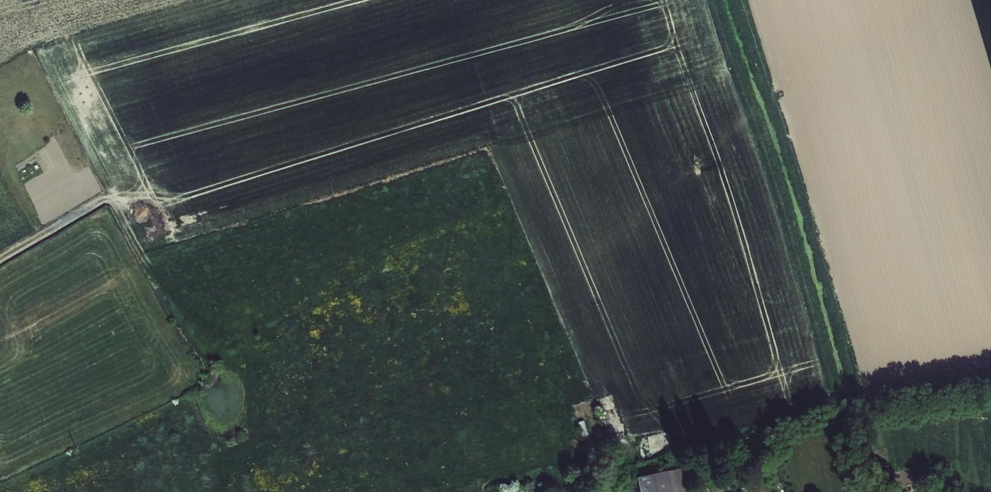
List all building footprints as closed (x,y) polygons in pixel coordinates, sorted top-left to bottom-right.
[(646,479),(649,491),(664,491),(660,476),(646,479)] [(646,479),(630,483),(631,491),(649,491),(646,479)]
